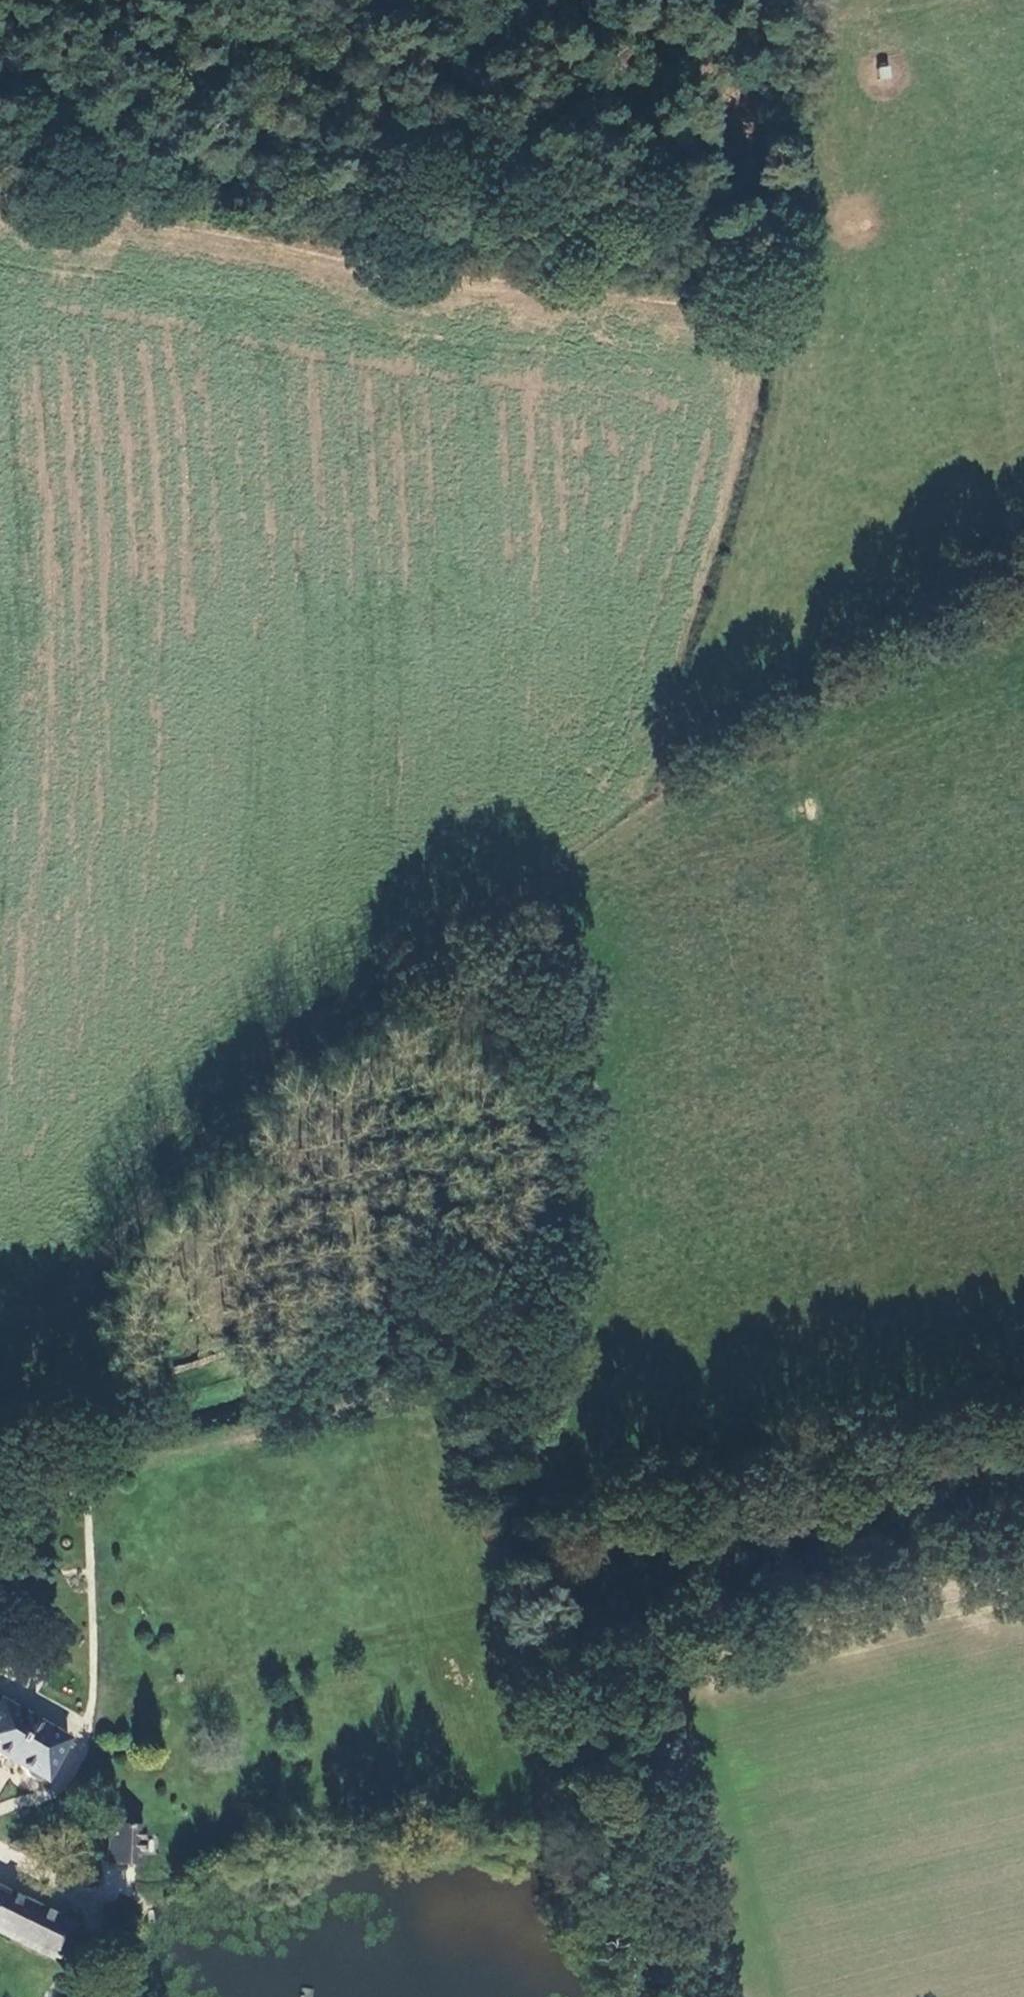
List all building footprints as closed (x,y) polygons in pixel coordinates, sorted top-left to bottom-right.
[(3,1705),(0,1710),(0,1757),(27,1774),(28,1778),(39,1785),(43,1785),(45,1786),(69,1744),(3,1705)] [(63,1789),(90,1746),(79,1739),(52,1782),(63,1789)] [(104,1866),(137,1868),(139,1829),(129,1828),(131,1825),(133,1823),(134,1820),(135,1818),(134,1815),(132,1812),(130,1811),(126,1810),(123,1810),(120,1810),(117,1811),(114,1814),(113,1817),(112,1820),(113,1822),(116,1826),(107,1825),(104,1866)] [(64,1965),(80,1933),(0,1893),(0,1934),(64,1965)]
